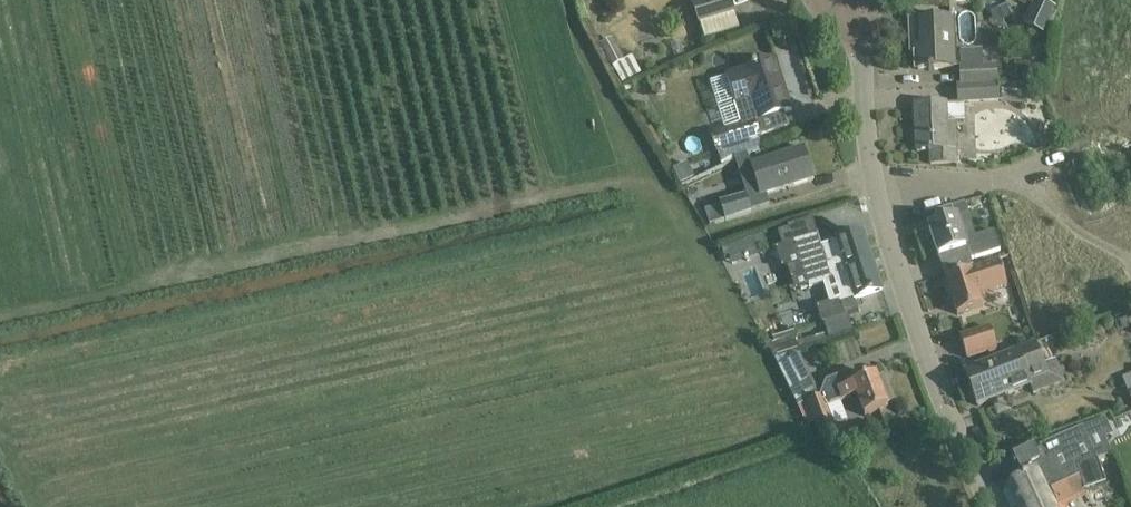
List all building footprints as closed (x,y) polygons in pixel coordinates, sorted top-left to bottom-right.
[(713,21),(734,13),(729,0),(718,0),(694,8),(700,25),(713,21)] [(1037,0),(1035,0),(1023,26),(1044,36),(1045,34),(1056,9),(1037,0)] [(997,5),(1002,19),(1010,16),(1005,2),(997,5)] [(951,20),(933,20),(911,22),(912,40),(916,40),(918,70),(953,69),(951,20)] [(612,39),(601,45),(613,66),(624,61),(624,60),(620,53),(612,39)] [(957,46),(957,65),(980,65),(980,46),(957,46)] [(727,80),(711,85),(716,102),(725,130),(753,120),(754,122),(757,121),(757,120),(758,122),(770,118),(791,111),(783,84),(779,85),(772,62),(775,61),(775,60),(754,67),(736,72),(726,76),(727,80)] [(1030,62),(1015,63),(1016,81),(1031,81),(1030,62)] [(996,67),(990,67),(960,69),(961,84),(996,82),(996,67)] [(915,106),(917,152),(930,152),(931,165),(957,164),(955,123),(965,122),(964,106),(999,103),(999,102),(1026,101),(1025,85),(998,87),(998,86),(957,88),(958,104),(937,105),(915,106)] [(754,122),(753,120),(725,130),(710,134),(715,152),(759,138),(754,122)] [(763,197),(792,187),(813,181),(803,149),(752,165),(763,197)] [(687,164),(672,172),(679,187),(695,179),(687,164)] [(747,196),(720,205),(725,221),(752,213),(747,196)] [(939,225),(929,229),(938,258),(966,249),(970,261),(1000,251),(994,232),(974,238),(971,229),(961,232),(957,219),(955,220),(952,208),(935,213),(939,225)] [(882,291),(864,234),(821,247),(818,236),(782,247),(786,260),(799,256),(809,288),(824,283),(828,292),(841,288),(845,302),(882,291)] [(1008,287),(999,262),(945,280),(957,316),(983,307),(979,297),(1008,287)] [(844,317),(839,301),(817,308),(821,323),(823,323),(844,317)] [(844,317),(823,323),(827,335),(829,341),(854,333),(848,315),(844,317)] [(1120,320),(1123,330),(1130,327),(1130,316),(1120,320)] [(967,360),(997,350),(990,329),(960,339),(967,360)] [(827,335),(797,344),(799,350),(829,341),(827,335)] [(790,339),(768,347),(772,360),(773,359),(795,352),(790,339)] [(1035,346),(983,367),(983,368),(986,367),(990,377),(969,386),(977,407),(1030,386),(1028,382),(1046,375),(1035,346)] [(791,397),(813,391),(802,351),(779,358),(791,397)] [(822,398),(806,404),(819,437),(820,438),(821,437),(837,431),(828,409),(854,399),(855,402),(862,418),(867,416),(888,408),(887,405),(893,403),(888,390),(882,392),(876,377),(855,385),(850,387),(846,377),(827,384),(822,398)] [(1075,469),(1097,460),(1082,429),(1058,439),(1038,449),(1037,449),(1036,446),(1011,458),(1018,473),(1025,470),(1029,478),(1010,487),(1019,506),(1079,478),(1075,469)] [(1019,506),(1053,506),(1052,506),(1075,495),(1105,483),(1097,461),(1097,460),(1075,469),(1079,478),(1019,506)]
